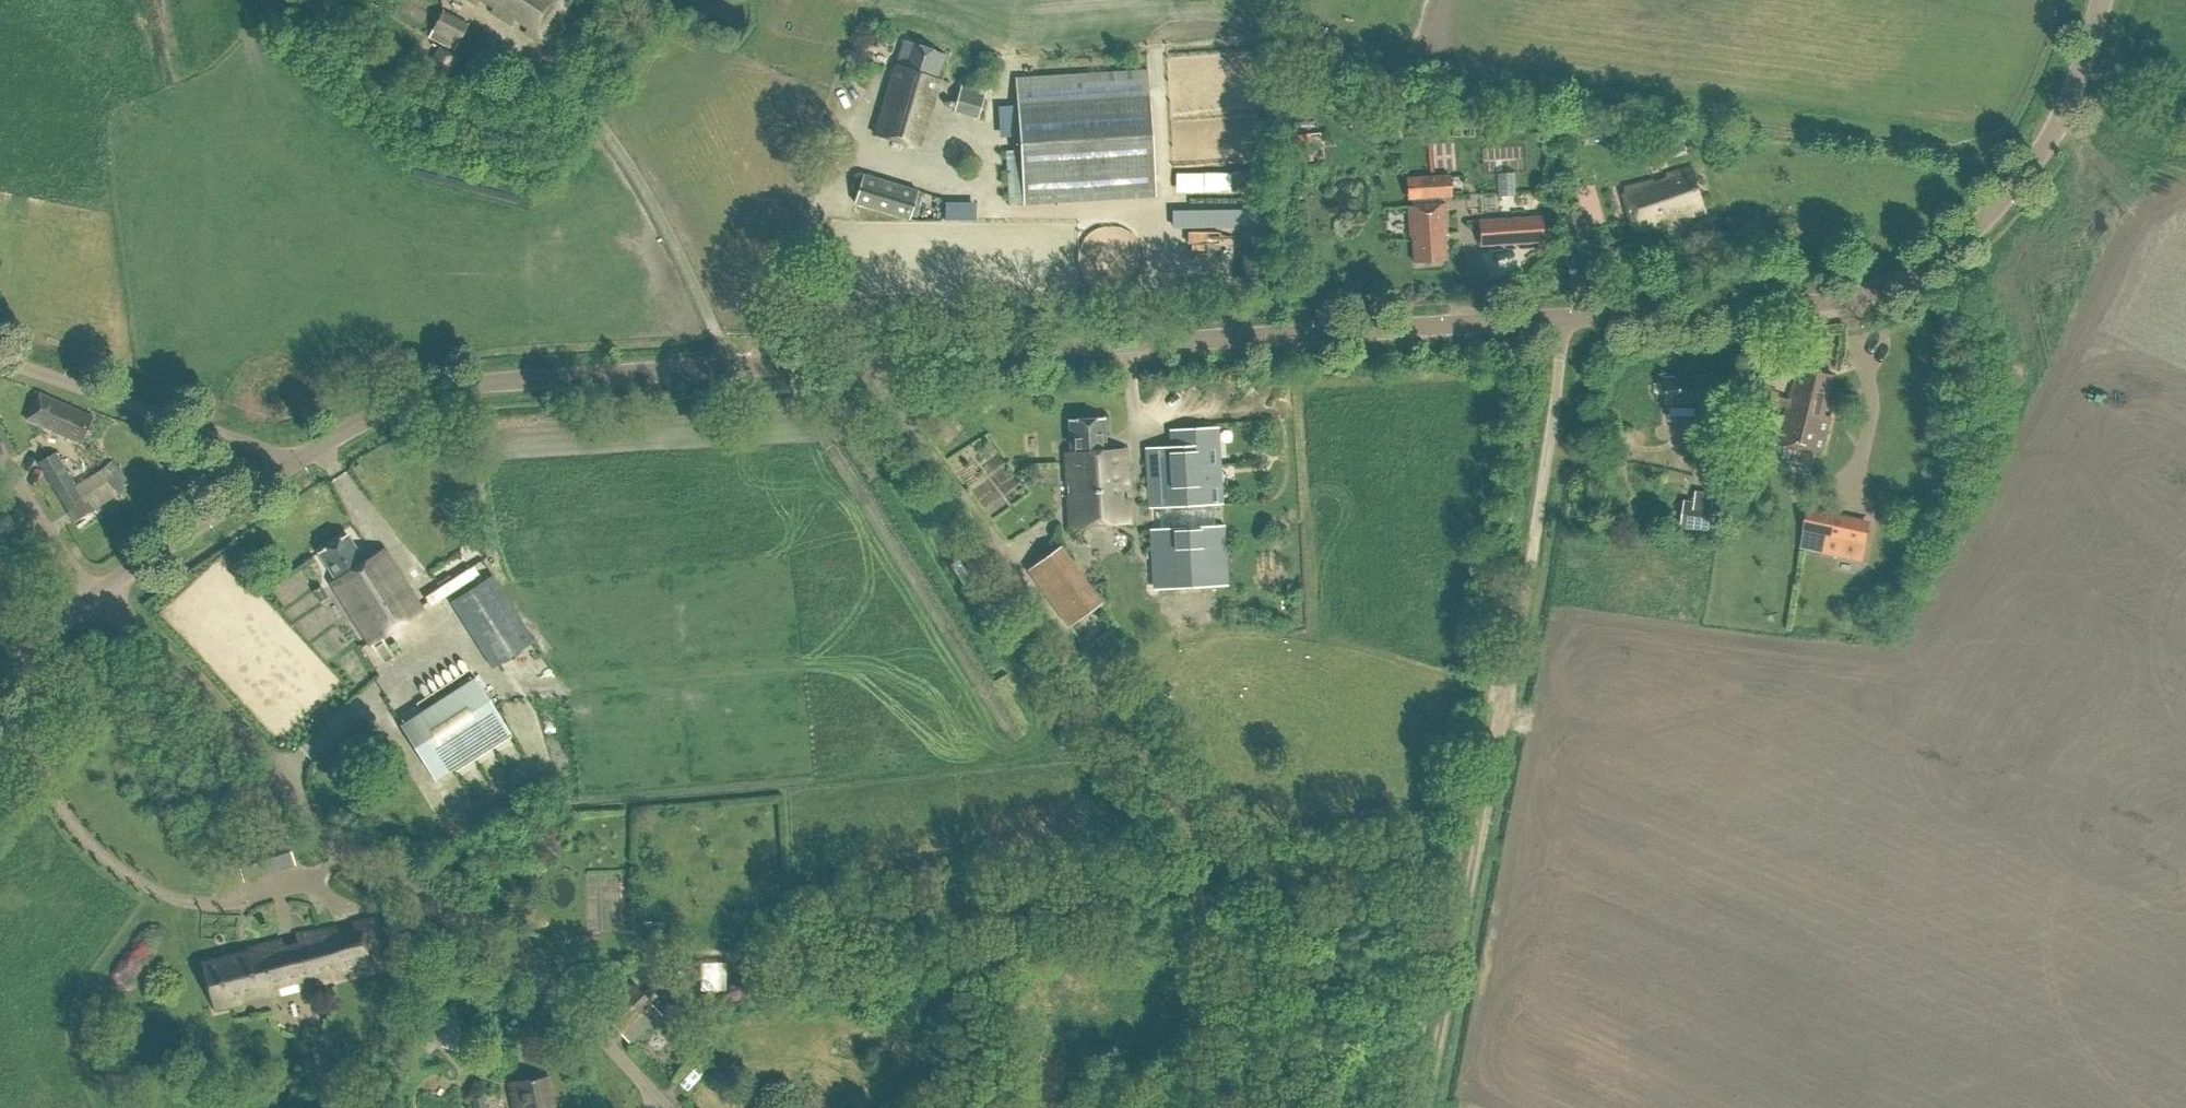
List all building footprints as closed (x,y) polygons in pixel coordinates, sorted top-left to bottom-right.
[(568,0),(465,0),(476,7),(480,1),(494,9),(492,14),(541,45),(569,1),(568,0)] [(452,51),(468,24),(444,10),(428,36),(452,51)] [(422,54),(427,44),(403,32),(398,42),(422,54)] [(917,149),(937,81),(933,79),(941,57),(903,42),(890,76),(872,136),(917,149)] [(439,46),(426,70),(445,81),(458,57),(439,46)] [(1147,68),(1016,77),(1021,148),(1024,202),(1024,205),(1155,197),(1147,68)] [(978,118),(987,90),(963,83),(954,111),(978,118)] [(1310,145),(1294,146),(1296,160),(1311,159),(1310,145)] [(1454,146),(1426,147),(1427,170),(1455,169),(1454,146)] [(1707,211),(1694,168),(1666,177),(1667,182),(1655,185),(1653,181),(1624,190),(1636,232),(1707,211)] [(909,220),(918,190),(864,173),(855,203),(909,220)] [(1405,176),(1407,199),(1445,196),(1443,173),(1405,176)] [(1443,234),(1446,234),(1444,204),(1406,207),(1408,234),(1410,234),(1412,262),(1445,259),(1443,234)] [(1565,216),(1575,252),(1591,247),(1581,212),(1565,216)] [(1787,408),(1779,445),(1822,455),(1831,416),(1824,414),(1834,375),(1799,367),(1793,391),(1791,391),(1790,399),(1778,396),(1779,394),(1764,391),(1761,403),(1776,407),(1776,405),(1787,408)] [(1666,404),(1668,404),(1669,422),(1701,419),(1700,402),(1726,400),(1724,374),(1710,375),(1664,378),(1666,404)] [(81,443),(93,417),(39,392),(27,419),(81,443)] [(1634,406),(1635,427),(1665,426),(1664,405),(1634,406)] [(1068,525),(1126,522),(1130,521),(1128,498),(1125,498),(1118,498),(1117,482),(1124,482),(1128,481),(1126,447),(1122,447),(1102,448),(1100,417),(1069,419),(1070,449),(1064,450),(1068,525)] [(1170,446),(1145,447),(1149,508),(1158,508),(1160,528),(1150,529),(1151,550),(1171,548),(1171,557),(1172,557),(1188,556),(1188,561),(1185,561),(1187,588),(1216,586),(1215,567),(1226,566),(1223,525),(1214,525),(1212,504),(1222,504),(1222,503),(1212,503),(1211,486),(1221,486),(1220,462),(1218,462),(1208,463),(1207,449),(1217,449),(1217,438),(1218,438),(1218,426),(1183,428),(1184,445),(1170,446)] [(38,464),(72,515),(89,503),(54,453),(38,464)] [(110,460),(98,470),(117,491),(129,480),(135,476),(115,455),(110,460)] [(1708,530),(1710,530),(1714,493),(1708,492),(1696,491),(1695,501),(1685,500),(1682,527),(1708,530)] [(1869,522),(1853,518),(1809,509),(1804,534),(1801,547),(1861,560),(1869,522)] [(364,562),(348,537),(320,555),(335,579),(331,582),(370,642),(421,609),(383,550),(364,562)] [(1059,546),(1027,569),(1067,626),(1099,603),(1059,546)] [(425,597),(431,605),(475,577),(469,569),(425,597)] [(459,597),(500,662),(504,659),(530,642),(533,641),(492,576),(459,597)] [(327,596),(321,585),(312,591),(319,602),(327,596)] [(293,626),(308,616),(299,601),(283,611),(293,626)] [(433,781),(509,734),(475,677),(398,724),(433,781)] [(215,1007),(242,1001),(241,998),(253,995),(254,998),(279,992),(278,986),(296,982),(298,987),(385,966),(372,914),(351,919),(353,927),(337,931),(336,923),(334,924),(298,932),(300,940),(283,944),(281,936),(247,944),(249,950),(204,961),(215,1007)] [(708,990),(708,989),(724,988),(723,959),(707,960),(707,961),(693,962),(694,990),(708,990)] [(629,1039),(660,1011),(634,982),(603,1010),(629,1039)] [(720,1012),(708,1004),(702,1013),(714,1021),(720,1012)] [(551,1095),(554,1095),(550,1073),(512,1080),(517,1107),(553,1107),(551,1095)] [(482,1095),(472,1098),(474,1107),(485,1107),(482,1095)]
